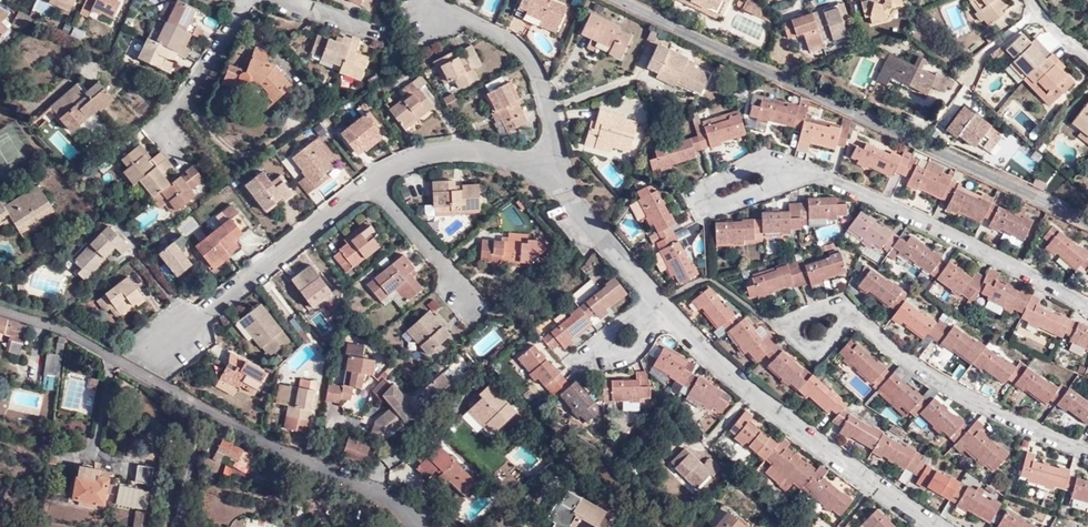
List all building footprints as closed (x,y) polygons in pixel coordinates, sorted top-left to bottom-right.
[(76,1),(74,0),(68,0),(66,5),(72,8),(76,1)] [(84,5),(91,9),(90,11),(100,16),(101,13),(112,18),(119,3),(116,1),(116,0),(86,0),(84,5)] [(196,9),(177,0),(175,4),(168,18),(166,22),(185,31),(191,34),(201,38),(204,31),(192,25),(195,19),(192,18),(196,9)] [(368,10),(373,0),(349,0),(368,10)] [(523,20),(526,16),(557,30),(566,10),(549,2),(550,0),(522,0),(514,17),(523,20)] [(714,22),(725,4),(719,0),(713,11),(707,8),(706,10),(689,2),(689,0),(676,0),(714,22)] [(719,0),(689,0),(689,2),(706,10),(707,8),(713,11),(719,0)] [(748,4),(758,17),(772,24),(771,17),(764,14),(764,11),(750,0),(748,4)] [(900,0),(884,0),(884,3),(881,5),(877,1),(876,0),(870,0),(860,2),(864,18),(870,16),(872,24),(887,21),(889,12),(894,8),(902,6),(900,0)] [(971,4),(975,2),(987,18),(984,21),(989,28),(1005,16),(1002,11),(1010,5),(1006,0),(968,0),(971,4)] [(168,18),(175,4),(167,1),(160,14),(162,15),(168,18)] [(845,2),(823,9),(824,12),(839,8),(843,20),(851,18),(845,2)] [(975,2),(971,4),(978,14),(976,16),(981,23),(984,21),(987,18),(975,2)] [(743,10),(758,17),(748,4),(746,6),(743,10)] [(84,5),(79,15),(87,19),(90,11),(91,9),(84,5)] [(887,21),(902,6),(894,8),(889,12),(887,21)] [(823,9),(814,12),(823,41),(833,37),(834,40),(848,35),(843,20),(839,8),(824,12),(823,9)] [(0,11),(0,39),(9,30),(3,24),(8,20),(0,11)] [(13,25),(24,31),(36,20),(30,16),(20,12),(13,25)] [(811,51),(825,46),(823,41),(814,12),(785,22),(790,37),(805,33),(811,51)] [(581,36),(592,41),(594,37),(613,45),(609,55),(621,60),(631,38),(619,32),(620,28),(590,15),(581,36)] [(526,16),(523,20),(555,34),(557,30),(526,16)] [(177,52),(186,56),(190,49),(185,46),(180,44),(185,31),(166,22),(161,32),(156,42),(177,52)] [(154,30),(150,39),(156,42),(161,32),(154,30)] [(180,44),(185,46),(191,34),(185,31),(180,44)] [(657,46),(662,36),(655,33),(650,43),(657,46)] [(1014,60),(1029,76),(1047,59),(1032,42),(1023,34),(1007,49),(1016,58),(1014,60)] [(340,72),(351,39),(344,36),(342,40),(336,38),(335,42),(318,36),(311,54),(322,57),(319,64),(340,72)] [(360,40),(352,37),(351,39),(340,72),(339,73),(360,81),(369,57),(356,52),(360,40)] [(594,37),(592,41),(589,45),(609,55),(613,45),(594,37)] [(1050,56),(1052,54),(1036,38),(1032,42),(1047,59),(1050,56)] [(172,63),(177,52),(156,42),(150,39),(148,39),(139,59),(165,71),(169,61),(172,63)] [(275,102),(293,86),(274,66),(266,62),(270,52),(251,45),(241,69),(230,65),(223,84),(238,89),(241,82),(246,83),(250,80),(263,85),(271,94),(269,96),(275,102)] [(454,51),(438,59),(446,75),(448,74),(452,81),(455,79),(460,89),(478,80),(473,68),(481,64),(471,45),(462,50),(465,56),(459,60),(454,51)] [(1001,45),(990,54),(994,59),(1005,51),(1001,45)] [(712,78),(696,70),(688,66),(689,63),(690,62),(660,47),(649,71),(660,76),(659,80),(677,89),(680,85),(703,97),(712,78)] [(923,70),(926,60),(920,58),(916,67),(891,55),(880,82),(889,86),(892,78),(928,96),(932,87),(946,94),(948,89),(952,90),(954,84),(938,75),(935,76),(923,70)] [(1052,57),(1050,56),(1047,59),(1029,76),(1031,78),(1046,63),(1050,59),(1051,58),(1052,57)] [(1031,78),(1047,95),(1050,92),(1056,99),(1075,81),(1067,74),(1066,75),(1061,70),(1063,69),(1065,67),(1059,60),(1057,62),(1052,57),(1051,58),(1050,59),(1046,63),(1031,78)] [(446,75),(438,59),(432,62),(443,85),(452,81),(448,74),(446,75)] [(1026,79),(1029,76),(1014,60),(1010,64),(1025,80),(1026,79)] [(169,61),(165,71),(170,74),(174,64),(172,63),(169,61)] [(1047,95),(1031,78),(1030,80),(1028,82),(1050,105),(1056,99),(1050,92),(1047,95)] [(455,79),(452,81),(457,91),(460,89),(455,79)] [(483,88),(486,94),(503,85),(499,79),(483,88)] [(503,85),(486,94),(484,95),(493,111),(496,110),(502,123),(507,131),(526,120),(518,105),(515,106),(512,101),(518,98),(510,81),(503,85)] [(114,96),(100,82),(87,93),(79,84),(53,108),(74,131),(101,107),(114,96)] [(404,91),(408,97),(410,99),(407,102),(405,99),(391,110),(406,128),(419,117),(421,119),(436,108),(422,90),(420,92),(413,84),(404,91)] [(964,86),(959,93),(966,98),(972,92),(964,86)] [(442,98),(448,108),(457,103),(452,93),(442,98)] [(806,121),(808,115),(799,113),(800,108),(789,105),(788,108),(762,101),(763,99),(756,97),(751,115),(760,118),(758,123),(767,125),(768,122),(803,132),(806,121)] [(521,103),(518,98),(512,101),(515,106),(518,105),(521,103)] [(763,98),(763,99),(762,101),(788,108),(789,105),(763,98)] [(808,115),(810,104),(802,100),(800,108),(799,113),(808,115)] [(457,103),(448,108),(452,116),(461,111),(457,103)] [(1087,137),(1087,106),(1076,121),(1085,128),(1082,132),(1083,133),(1087,137)] [(439,113),(436,108),(421,119),(419,117),(406,128),(411,135),(439,113)] [(978,145),(986,152),(998,135),(999,134),(963,109),(947,132),(957,140),(960,137),(976,148),(978,145)] [(496,110),(493,111),(491,112),(498,125),(502,123),(496,110)] [(373,124),(377,121),(370,111),(341,134),(358,155),(365,150),(367,151),(384,138),(373,124)] [(587,148),(597,150),(599,144),(615,149),(632,153),(640,125),(626,121),(627,118),(601,111),(596,131),(591,130),(587,148)] [(730,120),(742,117),(740,111),(697,125),(700,136),(706,135),(705,131),(731,123),(730,120)] [(812,116),(808,115),(806,121),(830,129),(830,125),(811,120),(812,116)] [(719,144),(747,135),(742,117),(730,120),(731,123),(705,131),(706,135),(700,136),(704,149),(704,151),(720,146),(719,144)] [(843,125),(852,128),(853,123),(845,119),(843,125)] [(836,149),(846,151),(852,128),(843,125),(843,127),(831,124),(830,125),(830,129),(806,121),(803,132),(800,144),(811,148),(812,144),(836,150),(836,149)] [(1073,125),(1082,132),(1085,128),(1076,121),(1073,125)] [(323,131),(319,125),(313,130),(317,136),(323,131)] [(63,153),(72,145),(59,131),(50,139),(63,153)] [(1087,145),(1087,137),(1083,133),(1079,138),(1087,145)] [(998,135),(986,152),(993,157),(1006,140),(998,135)] [(694,153),(704,149),(700,136),(680,143),(680,144),(654,152),(656,158),(648,160),(652,170),(659,168),(660,171),(671,168),(670,165),(695,157),(694,153)] [(313,190),(322,183),(318,178),(323,174),(338,163),(319,137),(291,158),(301,171),(301,172),(304,177),(313,190)] [(599,144),(597,150),(613,154),(615,149),(599,144)] [(809,153),(811,148),(800,144),(799,150),(809,153)] [(125,172),(137,185),(142,181),(159,167),(154,160),(150,163),(145,157),(149,154),(142,145),(124,160),(131,168),(125,172)] [(894,175),(903,180),(910,165),(913,159),(913,157),(905,153),(901,160),(892,155),(892,157),(867,146),(863,152),(857,149),(851,160),(859,163),(859,166),(867,170),(870,167),(892,178),(894,175)] [(150,163),(154,160),(149,154),(145,157),(150,163)] [(913,159),(910,165),(940,180),(941,177),(944,171),(930,164),(928,167),(913,159)] [(142,181),(157,198),(173,185),(164,174),(173,166),(168,160),(159,167),(142,181)] [(918,190),(942,202),(952,182),(941,177),(940,180),(910,165),(903,180),(909,183),(907,188),(917,193),(918,190)] [(200,186),(207,180),(195,166),(188,172),(191,175),(200,186)] [(289,195),(276,178),(269,183),(261,173),(244,187),(263,211),(273,204),(272,202),(278,197),(282,201),(289,195)] [(318,178),(322,183),(328,179),(323,174),(318,178)] [(194,191),(200,186),(191,175),(185,180),(194,191)] [(157,198),(155,199),(164,210),(170,205),(173,202),(180,211),(198,196),(194,191),(185,180),(182,177),(173,185),(157,198)] [(307,195),(313,190),(304,177),(298,182),(307,195)] [(459,210),(479,209),(478,185),(462,186),(462,190),(454,191),(453,186),(453,181),(432,182),(433,192),(434,216),(459,214),(459,213),(459,210)] [(0,203),(0,205),(3,209),(38,188),(34,182),(0,203)] [(958,213),(982,225),(984,220),(990,207),(981,202),(980,204),(960,194),(960,192),(957,191),(959,186),(952,182),(942,202),(949,206),(947,211),(956,216),(958,213)] [(0,205),(0,225),(1,225),(10,220),(13,225),(17,233),(52,211),(38,188),(3,209),(0,205)] [(660,243),(674,235),(671,229),(676,226),(671,215),(669,216),(657,193),(652,196),(649,190),(637,194),(640,201),(638,202),(647,220),(645,221),(649,230),(654,229),(660,243)] [(981,202),(982,200),(962,190),(960,192),(960,194),(980,204),(981,202)] [(990,207),(993,202),(983,197),(982,200),(981,202),(990,207)] [(809,206),(801,207),(802,228),(809,227),(810,228),(829,227),(829,222),(838,222),(838,218),(848,217),(847,206),(837,206),(837,201),(836,200),(809,202),(809,206)] [(173,202),(170,205),(177,214),(180,211),(173,202)] [(229,255),(230,256),(241,248),(237,241),(252,229),(235,206),(226,213),(233,222),(226,227),(207,241),(221,260),(229,255)] [(789,214),(762,216),(763,222),(763,236),(782,234),(782,238),(792,237),(792,233),(802,232),(802,228),(801,207),(789,207),(789,214)] [(990,207),(984,220),(992,224),(989,230),(999,236),(1001,234),(1023,244),(1033,225),(1023,220),(1022,222),(1016,219),(990,207)] [(1022,222),(1023,220),(1027,213),(1021,210),(1016,219),(1022,222)] [(219,218),(226,227),(233,222),(226,213),(219,218)] [(882,231),(859,215),(849,230),(865,241),(863,243),(871,248),(873,245),(880,250),(882,248),(890,253),(892,250),(899,241),(883,230),(882,231)] [(10,220),(1,225),(4,230),(13,225),(10,220)] [(347,243),(370,224),(367,220),(344,239),(347,243)] [(104,222),(97,226),(85,238),(90,243),(74,260),(82,268),(77,273),(85,280),(115,248),(121,254),(129,247),(104,222)] [(763,236),(763,222),(744,223),(744,226),(718,227),(719,245),(735,244),(735,247),(744,246),(744,242),(754,241),(754,236),(763,236)] [(377,234),(370,224),(347,243),(339,249),(340,251),(334,256),(347,273),(380,247),(372,238),(377,234)] [(1079,269),(1087,258),(1087,256),(1081,250),(1079,251),(1052,229),(1043,240),(1050,246),(1045,252),(1054,258),(1055,256),(1076,273),(1079,269)] [(481,238),(479,256),(492,257),(491,261),(501,262),(501,260),(518,262),(520,243),(527,243),(528,234),(508,233),(507,241),(481,238)] [(689,266),(674,235),(660,243),(663,250),(660,252),(664,260),(657,264),(661,272),(666,270),(670,277),(674,275),(679,284),(696,275),(691,265),(689,266)] [(199,247),(214,266),(221,260),(207,241),(199,247)] [(907,247),(899,241),(892,250),(901,256),(898,259),(908,266),(910,263),(937,282),(945,271),(939,266),(942,260),(934,255),(933,256),(912,241),(907,247)] [(161,253),(179,276),(193,265),(175,242),(161,253)] [(421,289),(412,277),(408,273),(413,268),(402,254),(367,283),(381,300),(395,288),(406,301),(421,289)] [(796,263),(802,283),(808,282),(811,288),(822,284),(821,282),(846,273),(840,254),(829,257),(829,259),(805,267),(803,261),(796,263)] [(221,260),(224,264),(232,258),(230,256),(229,255),(221,260)] [(1079,269),(1087,276),(1087,258),(1079,269)] [(216,269),(224,264),(221,260),(214,266),(216,269)] [(768,294),(802,283),(796,263),(793,264),(791,260),(786,262),(787,266),(777,270),(777,271),(749,280),(747,286),(750,298),(758,295),(760,300),(769,297),(768,294)] [(311,265),(301,272),(292,279),(312,306),(331,293),(311,265)] [(949,266),(945,271),(937,282),(953,293),(952,296),(959,302),(962,298),(969,303),(974,306),(979,295),(984,283),(975,276),(970,282),(949,266)] [(408,273),(412,277),(417,273),(413,268),(408,273)] [(292,279),(301,272),(299,269),(290,276),(292,279)] [(869,295),(897,315),(904,305),(905,303),(898,299),(901,293),(893,287),(891,289),(870,275),(869,274),(864,271),(859,283),(862,285),(858,290),(868,297),(869,295)] [(989,273),(984,283),(979,295),(990,300),(989,303),(1004,310),(1004,312),(1012,316),(1014,312),(1024,317),(1032,298),(1023,294),(1022,295),(997,283),(999,277),(989,273)] [(136,302),(137,304),(138,305),(145,299),(129,277),(106,294),(120,314),(132,304),(136,302)] [(606,288),(579,309),(588,320),(595,314),(598,319),(606,313),(604,310),(625,294),(613,278),(604,285),(606,288)] [(822,284),(811,288),(813,294),(824,291),(822,284)] [(395,288),(381,300),(385,304),(392,298),(400,307),(406,301),(395,288)] [(722,327),(727,333),(741,322),(728,308),(726,309),(710,290),(693,304),(700,311),(701,310),(718,329),(722,327)] [(335,298),(331,293),(312,306),(318,313),(330,305),(329,303),(335,298)] [(1040,302),(1032,298),(1024,317),(1022,320),(1029,323),(1028,327),(1038,331),(1039,329),(1062,340),(1065,335),(1071,322),(1062,317),(1060,320),(1037,309),(1040,302)] [(1004,310),(989,303),(985,310),(1000,318),(1004,312),(1004,310)] [(288,340),(261,304),(235,324),(248,341),(253,337),(267,356),(288,340)] [(927,337),(934,342),(943,330),(926,318),(925,320),(904,305),(897,315),(892,321),(900,327),(902,325),(924,340),(927,337)] [(570,317),(543,340),(552,351),(559,346),(564,351),(573,344),(570,342),(592,325),(588,320),(579,309),(569,316),(570,317)] [(441,326),(433,317),(429,312),(407,330),(427,354),(449,335),(441,326)] [(437,314),(433,317),(441,326),(444,323),(437,314)] [(11,336),(7,351),(19,354),(25,326),(0,319),(0,333),(11,336)] [(741,322),(727,333),(740,348),(739,349),(745,357),(749,354),(756,364),(764,358),(776,348),(768,338),(764,341),(745,319),(741,322)] [(1071,322),(1065,335),(1073,339),(1071,344),(1087,352),(1087,330),(1071,322)] [(951,351),(972,367),(985,350),(977,344),(975,346),(953,330),(950,335),(943,330),(934,342),(949,352),(951,351)] [(66,339),(59,336),(56,354),(64,355),(66,339)] [(851,349),(856,345),(857,344),(851,338),(845,343),(851,349)] [(349,385),(353,386),(361,388),(362,385),(363,379),(368,380),(370,375),(372,375),(375,360),(363,357),(365,346),(349,342),(347,354),(350,355),(347,368),(353,369),(349,385)] [(879,387),(891,374),(877,361),(875,362),(856,345),(851,349),(845,343),(839,350),(846,356),(843,360),(851,367),(853,364),(867,377),(869,376),(875,381),(874,383),(878,388),(879,387)] [(538,379),(549,392),(564,380),(552,366),(550,368),(533,347),(518,359),(530,374),(528,376),(533,383),(538,379)] [(684,385),(691,374),(683,369),(687,361),(664,347),(653,364),(663,370),(670,374),(669,376),(684,385)] [(790,386),(798,393),(799,392),(806,384),(799,376),(803,372),(776,348),(764,358),(771,364),(766,369),(780,381),(779,383),(787,389),(790,386)] [(1007,382),(1015,388),(1027,371),(1028,369),(1021,365),(1017,370),(1008,364),(1006,364),(985,350),(972,367),(982,374),(983,372),(1004,386),(1007,382)] [(64,355),(56,354),(47,352),(44,376),(60,378),(64,355)] [(221,378),(239,388),(241,385),(255,393),(267,373),(232,353),(230,363),(232,364),(235,366),(233,369),(230,368),(227,366),(221,378)] [(663,370),(653,364),(650,369),(659,375),(663,370)] [(893,375),(894,374),(900,367),(898,366),(893,372),(891,374),(879,387),(881,388),(892,376),(893,375)] [(907,372),(900,367),(894,374),(901,380),(907,372)] [(342,391),(352,393),(353,386),(349,385),(353,369),(347,368),(343,385),(342,391)] [(449,370),(442,375),(448,383),(451,381),(452,382),(456,379),(449,370)] [(806,384),(813,377),(805,370),(803,372),(799,376),(806,384)] [(307,389),(298,387),(291,385),(291,386),(282,384),(278,403),(287,405),(284,415),(308,420),(318,374),(302,371),(300,379),(308,381),(307,389)] [(639,387),(646,386),(644,371),(635,371),(635,381),(639,387)] [(1049,404),(1056,409),(1070,391),(1063,386),(1059,391),(1050,384),(1048,386),(1027,371),(1015,388),(1023,394),(1025,392),(1046,408),(1049,404)] [(377,379),(380,383),(383,379),(388,375),(384,372),(377,379)] [(912,375),(907,372),(901,380),(905,383),(912,375)] [(386,382),(375,395),(378,398),(382,395),(391,407),(375,420),(370,434),(385,439),(387,431),(392,428),(394,431),(421,409),(417,404),(424,398),(428,403),(450,385),(448,383),(442,375),(441,374),(413,397),(402,397),(392,384),(390,385),(386,382)] [(731,398),(691,374),(684,385),(692,390),(688,398),(685,401),(700,410),(703,408),(710,412),(712,408),(722,414),(731,398)] [(901,380),(894,374),(893,375),(892,376),(881,388),(894,400),(893,402),(899,407),(901,405),(909,412),(910,410),(913,407),(919,413),(929,402),(915,389),(913,391),(905,383),(901,380)] [(234,397),(239,388),(221,378),(216,377),(213,382),(218,388),(234,397)] [(806,384),(799,392),(807,400),(809,398),(827,415),(832,410),(839,417),(844,411),(849,406),(835,394),(833,395),(813,377),(806,384)] [(89,388),(97,389),(99,380),(91,378),(89,388)] [(300,379),(298,387),(307,389),(308,381),(300,379)] [(372,392),(375,395),(386,382),(383,379),(380,383),(372,392)] [(564,380),(549,392),(555,400),(560,395),(571,410),(570,410),(576,418),(577,417),(583,425),(599,411),(576,382),(569,387),(564,380)] [(602,382),(603,402),(629,402),(629,403),(641,403),(641,399),(648,398),(648,387),(646,386),(639,387),(635,381),(602,382)] [(325,400),(336,402),(340,385),(329,382),(325,400)] [(340,385),(336,402),(339,402),(341,397),(350,400),(352,393),(342,391),(343,385),(340,385)] [(692,390),(684,385),(680,393),(688,398),(692,390)] [(475,409),(490,424),(499,432),(519,413),(491,386),(481,396),(485,399),(482,402),(475,409)] [(1070,390),(1070,391),(1056,409),(1065,415),(1067,413),(1087,428),(1087,402),(1070,390)] [(417,404),(421,409),(428,403),(424,398),(417,404)] [(929,402),(919,413),(921,414),(930,404),(933,401),(934,400),(935,399),(933,398),(929,402)] [(953,416),(935,399),(934,400),(933,401),(930,404),(921,414),(933,425),(931,427),(938,434),(942,430),(955,442),(959,438),(969,427),(955,415),(953,416)] [(919,413),(913,407),(910,410),(917,416),(919,413)] [(487,428),(490,424),(475,409),(471,413),(487,428)] [(839,417),(834,423),(841,427),(839,432),(850,438),(852,436),(874,450),(883,435),(885,433),(875,427),(874,430),(844,411),(839,417)] [(744,446),(763,461),(765,459),(777,445),(769,438),(768,440),(747,423),(752,418),(745,413),(729,432),(735,438),(734,441),(742,448),(744,446)] [(959,438),(960,439),(969,430),(975,423),(977,421),(976,419),(969,427),(959,438)] [(982,425),(977,421),(975,423),(969,430),(960,439),(965,443),(963,446),(965,447),(978,459),(976,460),(983,466),(986,462),(993,469),(1006,455),(998,448),(997,449),(977,431),(982,425)] [(874,450),(873,453),(882,459),(883,457),(913,475),(920,463),(922,459),(914,454),(915,452),(906,447),(905,449),(883,435),(874,450)] [(366,453),(369,446),(348,438),(341,455),(361,463),(362,463),(367,465),(371,455),(366,453)] [(959,440),(960,439),(959,438),(955,442),(952,445),(954,447),(956,444),(959,440)] [(256,457),(223,439),(213,458),(221,462),(225,454),(237,461),(236,462),(249,470),(256,457)] [(777,445),(765,459),(773,465),(771,468),(786,480),(785,482),(792,487),(795,484),(801,490),(815,473),(806,466),(804,467),(784,451),(790,445),(783,439),(777,445)] [(965,443),(960,439),(959,440),(956,444),(954,447),(960,452),(965,447),(963,446),(965,443)] [(430,480),(439,471),(442,468),(446,473),(444,475),(441,478),(449,486),(453,482),(470,499),(483,487),(442,446),(419,469),(430,480)] [(701,467),(685,449),(675,458),(678,462),(674,467),(694,489),(709,475),(712,478),(719,470),(709,459),(701,467)] [(1068,478),(1069,473),(1058,470),(1057,471),(1034,465),(1036,457),(1027,455),(1021,478),(1028,480),(1028,483),(1045,488),(1045,491),(1053,493),(1055,488),(1065,491),(1068,478)] [(573,470),(581,477),(587,469),(580,463),(573,470)] [(920,463),(913,475),(920,479),(917,485),(926,491),(928,489),(950,502),(960,484),(951,478),(949,481),(920,463)] [(83,501),(82,504),(107,508),(113,471),(81,465),(76,500),(83,501)] [(152,486),(155,469),(140,466),(137,483),(152,486)] [(825,476),(818,470),(815,473),(801,490),(822,507),(821,509),(828,514),(831,512),(838,519),(851,503),(842,496),(841,498),(822,480),(825,476)] [(1065,491),(1072,493),(1071,499),(1087,505),(1087,484),(1068,478),(1065,491)] [(989,485),(996,490),(1000,485),(993,479),(989,485)] [(960,484),(950,502),(958,507),(957,508),(967,514),(968,512),(991,525),(1001,508),(991,501),(990,502),(983,498),(986,493),(979,489),(975,494),(970,489),(960,483),(960,484)] [(116,505),(147,511),(151,491),(120,485),(116,505)] [(995,495),(997,492),(989,487),(987,486),(985,489),(995,495)] [(561,504),(551,521),(561,526),(569,526),(571,526),(600,526),(595,525),(598,520),(604,524),(609,515),(569,491),(561,504)] [(551,521),(561,504),(556,501),(546,518),(551,521)] [(769,511),(775,519),(782,511),(777,504),(769,511)] [(743,525),(737,520),(721,506),(707,522),(713,526),(743,526),(744,526),(743,525)] [(154,513),(138,511),(136,526),(152,526),(154,513)] [(782,511),(775,519),(778,524),(786,517),(782,511)] [(878,512),(863,526),(864,526),(893,526),(878,512)] [(1007,514),(999,526),(1029,526),(1007,514)]
